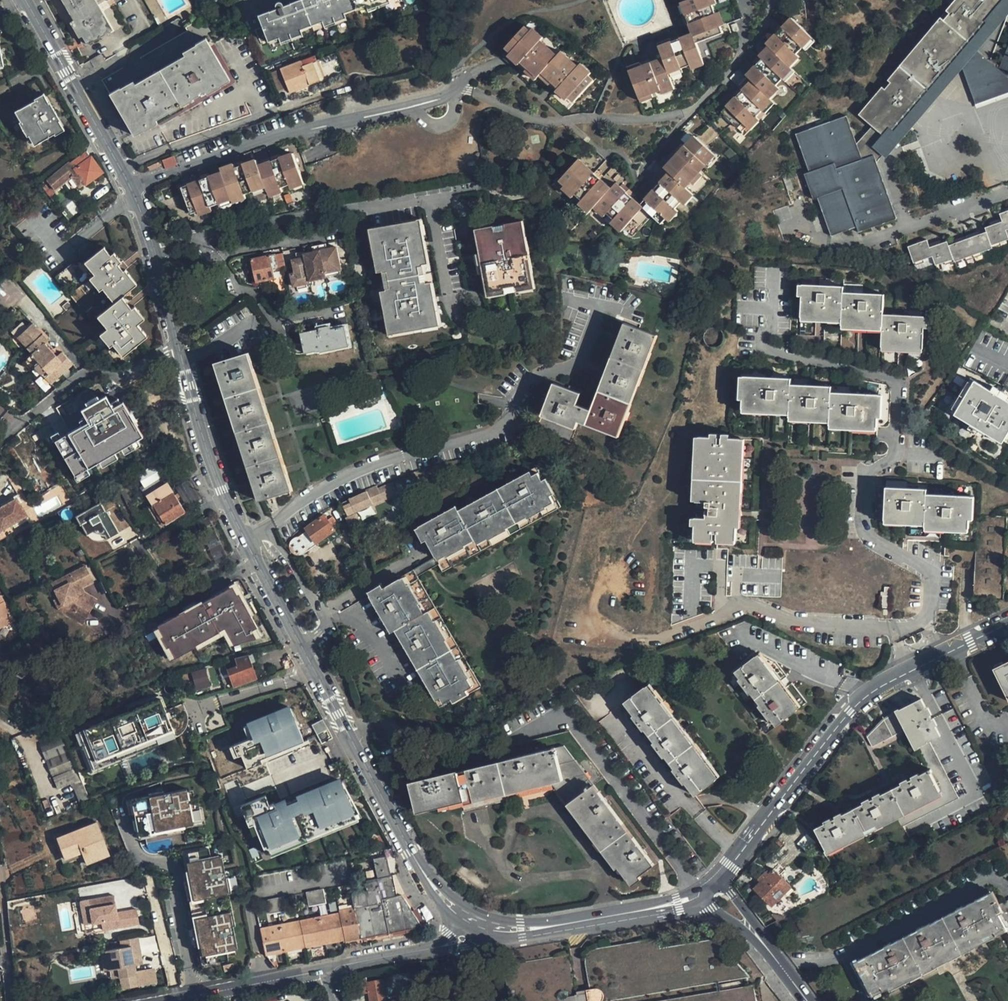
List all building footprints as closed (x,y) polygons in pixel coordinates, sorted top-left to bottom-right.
[(74,20),(69,23),(78,39),(83,36),(87,45),(110,31),(93,0),(62,0),(74,20)] [(110,31),(114,29),(112,26),(98,0),(93,0),(110,31)] [(266,35),(276,32),(278,37),(278,39),(301,31),(300,29),(299,24),(321,17),(322,21),(323,24),(346,16),(345,14),(343,9),(365,2),(367,6),(368,9),(390,2),(390,0),(293,0),(290,1),(291,5),(285,7),(284,3),(282,1),(279,0),(277,1),(275,4),(275,6),(276,10),(270,12),(268,8),(258,12),(266,35)] [(717,28),(712,16),(709,8),(706,0),(692,0),(685,3),(677,6),(682,19),(686,27),(691,39),(717,28)] [(712,16),(717,15),(721,26),(740,20),(732,0),(711,0),(713,6),(709,8),(712,16)] [(953,5),(860,114),(873,127),(857,144),(847,116),(796,134),(810,172),(805,174),(814,200),(818,198),(832,236),(857,227),(859,232),(897,218),(877,162),(903,131),(899,128),(952,66),(969,46),(990,63),(1007,22),(1007,0),(947,0),(953,5)] [(365,2),(343,9),(345,14),(367,6),(365,2)] [(390,2),(368,9),(369,14),(392,6),(390,2)] [(717,15),(712,16),(717,28),(721,26),(717,15)] [(346,16),(323,24),(325,29),(347,21),(346,16)] [(185,28),(194,22),(191,17),(181,22),(185,28)] [(321,17),(299,24),(300,29),(322,21),(321,17)] [(770,51),(786,65),(795,55),(802,48),(811,38),(790,19),(781,29),(774,36),(765,46),(768,49),(770,51)] [(774,36),(781,29),(778,26),(771,33),(774,36)] [(163,34),(170,40),(176,32),(169,27),(163,34)] [(691,41),(694,46),(720,35),(717,28),(691,39),(691,41)] [(525,30),(505,52),(511,57),(520,66),(527,71),(538,81),(539,79),(542,76),(557,59),(540,44),(531,35),(525,30)] [(301,31),(278,39),(280,44),(303,36),(301,31)] [(276,32),(266,35),(268,40),(278,37),(276,32)] [(543,41),(534,32),(531,35),(540,44),(543,41)] [(87,45),(83,36),(78,39),(79,41),(82,47),(87,45)] [(133,134),(228,78),(205,38),(195,44),(198,49),(185,56),(186,59),(137,88),(135,85),(122,92),(120,88),(109,94),(133,134)] [(804,51),(814,41),(811,38),(802,48),(804,51)] [(661,63),(666,76),(678,72),(687,68),(700,63),(694,46),(691,41),(678,46),(669,49),(657,54),(661,63)] [(185,56),(198,49),(195,44),(182,51),(185,56)] [(996,71),(1007,76),(1007,44),(996,71)] [(657,54),(669,49),(668,46),(656,51),(657,54)] [(768,49),(759,58),(761,61),(770,51),(768,49)] [(751,82),(767,97),(777,85),(782,80),(791,70),(788,67),(786,65),(770,51),(761,61),(756,66),(746,78),(748,80),(751,82)] [(101,54),(90,60),(94,68),(105,62),(101,54)] [(557,59),(542,76),(552,85),(559,92),(568,101),(574,106),(593,85),(588,80),(578,71),(561,55),(557,59)] [(786,65),(788,67),(798,57),(795,55),(786,65)] [(186,59),(185,56),(135,85),(137,88),(186,59)] [(302,66),(312,62),(310,56),(300,60),(302,66)] [(520,66),(511,57),(509,59),(518,68),(520,66)] [(319,80),(312,62),(302,66),(300,60),(280,69),(271,73),(279,93),(288,89),(289,92),(319,80)] [(628,76),(638,103),(650,98),(659,95),(671,90),(667,80),(666,76),(661,63),(648,68),(640,71),(628,76)] [(700,63),(687,68),(688,71),(702,66),(700,63)] [(520,66),(518,68),(525,74),(527,71),(520,66)] [(957,70),(952,66),(899,128),(903,131),(904,132),(957,70)] [(578,71),(588,80),(591,76),(581,67),(578,71)] [(628,76),(640,71),(638,68),(627,72),(628,76)] [(785,82),(794,72),(791,70),(782,80),(785,82)] [(538,81),(527,71),(525,74),(535,83),(538,81)] [(667,80),(679,75),(678,72),(666,76),(667,80)] [(542,76),(539,79),(549,88),(552,85),(542,76)] [(230,81),(228,78),(133,134),(134,136),(230,81)] [(751,82),(748,80),(739,90),(742,92),(751,82)] [(122,92),(135,85),(132,81),(129,83),(120,88),(122,92)] [(721,115),(738,130),(744,124),(747,128),(757,118),(762,111),(772,101),(769,99),(767,97),(751,82),(742,92),(736,99),(721,115)] [(552,85),(549,88),(556,94),(559,92),(552,85)] [(767,97),(769,99),(780,87),(777,85),(767,97)] [(671,90),(659,95),(660,98),(673,93),(671,90)] [(739,90),(733,96),(736,99),(742,92),(739,90)] [(568,101),(559,92),(556,94),(566,103),(568,101)] [(19,122),(27,136),(29,135),(34,145),(54,134),(55,135),(64,130),(59,120),(60,120),(50,102),(49,102),(44,93),(34,98),(35,100),(20,109),(20,108),(15,111),(21,121),(19,122)] [(765,114),(774,104),(772,101),(762,111),(765,114)] [(757,118),(747,128),(750,131),(759,120),(757,118)] [(669,176),(685,191),(690,185),(699,176),(706,168),(714,158),(693,139),(684,149),(678,156),(669,165),(663,171),(669,176)] [(678,156),(684,149),(682,147),(675,153),(678,156)] [(86,185),(103,172),(87,151),(70,163),(69,161),(46,180),(55,191),(72,177),(79,187),(85,183),(86,185)] [(678,156),(675,153),(666,163),(669,165),(678,156)] [(168,171),(179,167),(175,158),(171,160),(164,162),(168,171)] [(708,171),(717,161),(714,158),(706,168),(708,171)] [(259,171),(265,192),(267,195),(267,197),(280,193),(289,191),(303,187),(295,160),(281,164),(273,167),(259,171)] [(578,163),(559,184),(564,189),(574,198),(580,204),(591,214),(594,211),(597,208),(610,193),(600,183),(594,177),(578,163)] [(222,174),(230,202),(242,199),(252,196),(265,192),(259,171),(257,164),(244,168),(234,171),(222,174)] [(180,187),(188,215),(195,213),(208,209),(217,206),(230,202),(222,174),(209,179),(199,181),(180,187)] [(602,180),(596,174),(594,177),(600,183),(602,180)] [(509,176),(493,178),(495,189),(511,186),(509,176)] [(653,194),(640,209),(643,212),(657,225),(662,219),(665,222),(673,212),(680,205),(689,195),(685,191),(669,176),(660,186),(653,194)] [(699,176),(690,185),(693,188),(702,178),(699,176)] [(656,183),(650,191),(653,194),(660,186),(656,183)] [(610,193),(597,208),(607,217),(613,223),(623,232),(643,212),(640,209),(632,202),(627,197),(616,187),(610,193)] [(574,198),(564,189),(561,192),(571,201),(574,198)] [(627,197),(632,202),(635,199),(629,194),(627,197)] [(683,208),(692,197),(689,195),(680,205),(683,208)] [(577,207),(588,217),(591,214),(580,204),(577,207)] [(597,208),(594,211),(605,220),(607,217),(597,208)] [(673,212),(665,222),(668,225),(677,215),(673,212)] [(909,247),(915,262),(934,256),(937,265),(955,259),(956,261),(994,248),(993,245),(1007,240),(1007,232),(1007,229),(1007,212),(1002,214),(1004,222),(987,228),(989,232),(950,246),(948,242),(931,248),(928,240),(909,247)] [(419,218),(366,228),(374,271),(377,270),(382,269),(380,260),(377,261),(373,235),(414,226),(419,252),(418,253),(420,262),(414,263),(419,290),(425,289),(427,300),(429,299),(434,323),(391,331),(387,308),(390,307),(387,296),(379,298),(387,338),(442,328),(433,285),(426,287),(421,261),(427,260),(419,218)] [(478,282),(482,281),(486,301),(506,297),(506,294),(516,292),(517,295),(538,290),(524,220),(501,225),(502,226),(502,228),(494,230),(493,227),(472,231),(475,249),(472,250),(478,282)] [(611,226),(621,235),(623,232),(613,223),(611,226)] [(387,308),(391,331),(434,323),(429,299),(427,300),(425,289),(419,290),(414,263),(420,262),(418,253),(419,252),(414,226),(373,235),(377,261),(380,260),(382,269),(388,268),(393,296),(387,296),(390,307),(387,308)] [(113,344),(123,356),(147,336),(138,324),(144,319),(134,306),(132,308),(122,296),(137,284),(125,269),(123,270),(118,264),(122,261),(114,252),(110,255),(103,246),(85,262),(80,256),(55,276),(70,294),(89,278),(99,290),(102,288),(114,302),(97,316),(107,328),(100,335),(110,347),(113,344)] [(306,279),(337,272),(333,250),(329,251),(325,251),(323,246),(309,249),(310,255),(301,257),(300,254),(293,256),(295,262),(290,263),(293,276),(289,276),(292,288),(295,288),(304,286),(307,285),(307,283),(306,279)] [(274,256),(277,270),(283,269),(282,264),(280,255),(274,256)] [(274,256),(246,261),(248,273),(252,272),(255,285),(274,281),(272,271),(277,270),(274,256)] [(382,269),(387,296),(393,296),(388,268),(382,269)] [(337,272),(306,279),(307,283),(339,276),(337,272)] [(801,285),(800,318),(839,320),(838,325),(881,326),(880,347),(922,348),(923,314),(881,313),(882,293),(840,291),(840,287),(801,285)] [(12,331),(17,337),(28,327),(23,322),(12,331)] [(27,358),(50,384),(73,363),(62,352),(57,356),(45,343),(48,340),(33,323),(17,337),(32,353),(27,358)] [(552,385),(541,415),(576,428),(577,424),(614,438),(652,336),(622,325),(590,412),(574,406),(578,395),(552,385)] [(302,349),(304,355),(316,353),(319,353),(319,355),(328,353),(349,349),(347,342),(344,329),(334,330),(331,331),(329,328),(322,330),(315,331),(315,332),(299,335),(302,346),(302,349)] [(260,502),(290,492),(272,438),(246,355),(216,365),(260,502)] [(828,449),(876,451),(877,394),(831,391),(831,386),(791,384),(791,378),(742,376),(740,409),(790,411),(790,417),(829,418),(828,449)] [(971,376),(968,380),(953,406),(951,409),(966,419),(983,428),(998,438),(1000,434),(1007,421),(1007,399),(1003,395),(986,385),(971,376)] [(953,406),(968,380),(963,377),(960,383),(948,403),(953,406)] [(986,385),(1003,395),(1005,391),(988,381),(986,385)] [(144,439),(124,404),(113,410),(106,398),(81,412),(88,424),(55,443),(75,478),(144,439)] [(983,428),(966,419),(963,424),(967,426),(979,434),(983,428)] [(740,439),(697,437),(693,539),(737,540),(740,439)] [(158,481),(163,478),(171,473),(170,470),(164,461),(136,478),(143,490),(158,481)] [(537,468),(543,479),(547,477),(546,474),(542,466),(537,468)] [(445,571),(560,511),(543,479),(537,468),(533,470),(526,474),(524,470),(458,504),(455,500),(418,519),(424,531),(441,565),(445,571)] [(147,497),(167,485),(163,478),(158,481),(143,490),(147,497)] [(202,499),(190,481),(176,490),(179,494),(188,508),(202,499)] [(167,485),(147,497),(153,507),(164,526),(184,514),(167,485)] [(885,486),(884,517),(925,519),(925,524),(969,526),(970,494),(926,492),(926,488),(885,486)] [(377,488),(367,494),(372,503),(382,498),(377,488)] [(367,494),(351,502),(356,511),(356,512),(371,505),(372,503),(367,494)] [(0,509),(0,529),(2,528),(11,522),(13,526),(27,518),(15,497),(2,504),(3,507),(0,509)] [(348,516),(356,511),(351,502),(343,506),(348,516)] [(106,512),(101,504),(75,518),(80,527),(82,526),(87,536),(92,540),(98,542),(103,542),(119,534),(107,512),(106,512)] [(976,515),(973,598),(1005,600),(1007,530),(1007,517),(976,515)] [(197,521),(203,535),(214,530),(208,516),(197,521)] [(326,517),(307,530),(308,530),(317,543),(327,536),(332,542),(341,535),(337,529),(335,530),(326,517)] [(424,531),(418,519),(413,522),(415,526),(419,534),(424,531)] [(203,535),(209,549),(221,543),(214,530),(203,535)] [(308,530),(296,539),(298,539),(300,539),(302,539),(303,540),(304,541),(306,542),(307,544),(307,546),(308,548),(307,549),(307,551),(306,553),(317,543),(308,530)] [(209,549),(215,562),(227,557),(221,543),(209,549)] [(421,583),(445,571),(441,565),(418,577),(421,583)] [(79,588),(93,581),(86,566),(71,573),(73,576),(66,580),(68,583),(55,589),(63,605),(75,612),(72,616),(82,623),(97,600),(83,592),(81,593),(79,588)] [(73,576),(71,573),(52,583),(55,589),(68,583),(66,580),(73,576)] [(421,583),(418,577),(381,596),(368,604),(372,611),(388,642),(392,639),(428,705),(432,702),(438,713),(449,707),(480,690),(421,583)] [(236,597),(248,617),(252,615),(246,603),(244,604),(234,585),(229,588),(234,597),(236,597)] [(230,646),(253,640),(249,634),(254,631),(255,631),(248,617),(236,597),(234,597),(229,588),(194,607),(182,614),(181,613),(154,628),(160,638),(158,639),(164,650),(166,649),(172,660),(193,648),(193,647),(205,640),(216,634),(222,631),(230,646)] [(368,604),(381,596),(378,591),(375,593),(365,598),(368,604)] [(58,608),(72,616),(75,612),(63,605),(58,596),(54,599),(58,608)] [(14,621),(4,601),(0,603),(0,628),(14,621)] [(182,614),(194,607),(192,603),(179,610),(181,613),(182,614)] [(1,636),(17,628),(14,621),(0,628),(0,635),(1,636)] [(160,638),(154,628),(150,630),(168,662),(172,660),(166,649),(164,650),(158,639),(160,638)] [(224,648),(230,646),(222,631),(216,634),(224,648)] [(253,640),(258,638),(254,631),(249,634),(253,640)] [(193,647),(193,648),(195,652),(208,645),(205,640),(193,647)] [(285,646),(268,654),(273,663),(289,655),(285,646)] [(799,706),(759,654),(735,672),(740,679),(738,680),(749,694),(751,693),(760,705),(758,706),(769,720),(771,719),(776,725),(799,706)] [(217,664),(224,683),(231,680),(233,687),(257,678),(248,655),(225,661),(217,664)] [(289,657),(273,664),(278,673),(293,666),(289,657)] [(1007,698),(1007,665),(994,671),(1007,698)] [(205,669),(192,673),(196,685),(208,681),(205,669)] [(695,794),(719,776),(649,685),(625,702),(635,715),(633,716),(644,730),(646,729),(655,742),(653,743),(663,757),(666,756),(675,768),(673,769),(684,784),(686,783),(695,794)] [(167,694),(75,730),(91,770),(194,730),(185,707),(174,711),(167,694)] [(915,746),(926,769),(813,829),(825,852),(884,821),(891,833),(957,797),(928,740),(939,734),(920,697),(900,707),(880,719),(864,736),(870,746),(906,728),(915,746)] [(305,744),(291,707),(243,725),(248,741),(228,748),(233,760),(241,757),(246,771),(262,765),(260,761),(305,744)] [(449,707),(438,713),(441,717),(443,715),(451,711),(449,707)] [(416,811),(436,806),(437,810),(437,813),(460,807),(462,816),(508,806),(507,801),(549,791),(553,790),(614,872),(616,871),(619,868),(631,885),(637,880),(663,861),(569,733),(511,747),(514,760),(410,784),(414,804),(416,811)] [(38,746),(59,790),(79,781),(59,737),(38,746)] [(360,820),(342,776),(270,806),(266,795),(240,806),(249,828),(254,826),(267,859),(360,820)] [(149,796),(132,799),(139,837),(185,828),(185,825),(194,824),(193,821),(202,819),(200,807),(198,798),(194,799),(189,800),(187,792),(187,789),(164,793),(164,791),(149,794),(149,796)] [(614,872),(553,790),(549,791),(611,874),(614,872)] [(436,806),(416,811),(414,804),(410,805),(412,816),(437,810),(436,806)] [(97,822),(57,838),(65,859),(82,852),(87,864),(109,855),(97,822)] [(192,903),(187,904),(199,965),(228,960),(228,956),(230,956),(229,950),(237,948),(233,926),(235,926),(229,893),(231,892),(228,877),(226,877),(222,855),(211,857),(209,848),(182,853),(192,903)] [(377,878),(389,876),(385,857),(377,859),(375,860),(374,863),(377,878)] [(631,885),(619,868),(616,871),(631,890),(640,883),(637,880),(631,885)] [(771,908),(792,887),(774,868),(753,889),(771,908)] [(345,942),(421,926),(402,895),(397,896),(392,875),(366,881),(368,890),(351,894),(354,907),(339,910),(345,942)] [(307,893),(309,906),(325,903),(323,890),(307,893)] [(83,915),(85,925),(101,922),(103,930),(139,924),(137,909),(112,914),(111,905),(116,905),(114,895),(89,900),(91,913),(83,915)] [(859,961),(877,995),(1006,929),(995,909),(988,895),(859,961)] [(270,914),(286,911),(283,897),(267,900),(270,914)] [(89,900),(81,901),(83,915),(91,913),(89,900)] [(1006,929),(1007,934),(1007,902),(995,909),(1006,929)] [(345,940),(339,912),(319,916),(325,944),(345,940)] [(325,944),(319,916),(300,920),(305,947),(325,944)] [(305,947),(300,920),(280,924),(286,951),(305,947)] [(286,951),(280,924),(260,929),(266,955),(286,951)] [(588,990),(576,992),(569,955),(504,966),(510,1000),(611,1000),(752,977),(720,936),(663,945),(661,935),(596,946),(590,948),(586,952),(584,957),(583,963),(588,990)] [(125,988),(138,986),(136,972),(135,965),(133,957),(141,955),(138,937),(120,940),(121,948),(105,950),(109,970),(118,968),(120,977),(123,977),(125,988)] [(101,951),(104,971),(109,970),(105,950),(101,951)] [(133,957),(135,965),(143,964),(141,955),(133,957)] [(233,963),(223,966),(225,972),(235,969),(233,963)] [(110,970),(112,979),(120,977),(118,968),(110,970)] [(157,983),(155,968),(136,972),(138,986),(157,983)] [(360,993),(369,992),(368,983),(367,976),(358,982),(360,993)] [(368,983),(369,992),(371,1000),(388,1000),(384,980),(368,983)] [(310,984),(303,985),(304,992),(311,990),(310,984)] [(753,984),(661,1000),(756,1000),(753,984)]
